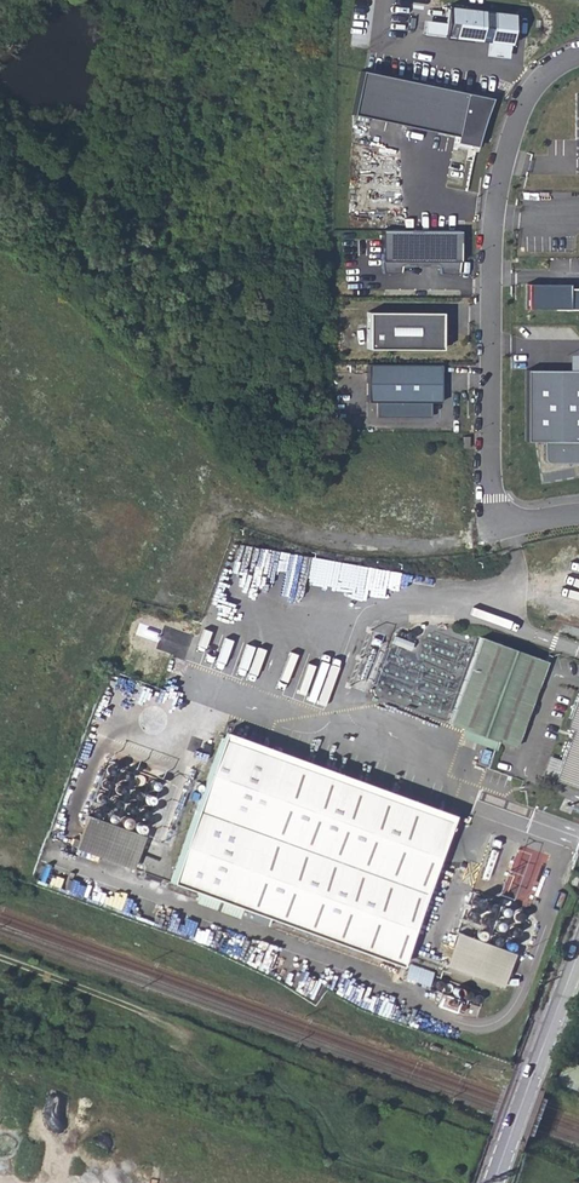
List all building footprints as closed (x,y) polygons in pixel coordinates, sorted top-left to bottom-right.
[(518,16),(449,7),(445,37),(514,46),(518,16)] [(494,100),(365,73),(355,114),(459,139),(458,144),(480,149),(494,100)] [(460,229),(381,228),(380,259),(382,271),(392,272),(401,272),(402,266),(402,259),(439,260),(439,266),(440,272),(458,272),(460,260),(460,229)] [(528,286),(529,311),(578,310),(578,290),(570,290),(570,285),(528,286)] [(441,312),(367,311),(366,348),(441,349),(441,312)] [(442,366),(371,366),(371,402),(377,402),(378,418),(432,418),(432,402),(442,402),(442,366)] [(530,372),(530,445),(546,444),(546,459),(552,463),(578,464),(578,373),(530,372)] [(359,585),(361,564),(339,561),(337,583),(359,585)] [(508,648),(479,638),(468,668),(462,683),(447,725),(496,742),(500,744),(512,748),(544,662),(532,657),(508,648)] [(577,688),(564,723),(571,726),(553,776),(578,785),(578,782),(578,689),(577,688)] [(450,818),(222,735),(169,878),(198,889),(270,915),(398,961),(450,818)] [(142,835),(86,815),(75,847),(131,867),(142,835)] [(270,915),(198,889),(196,896),(267,923),(270,915)] [(512,952),(457,932),(445,964),(501,984),(512,952)] [(411,962),(406,976),(430,985),(435,970),(411,962)] [(461,1001),(443,995),(439,1006),(456,1013),(461,1001)]
